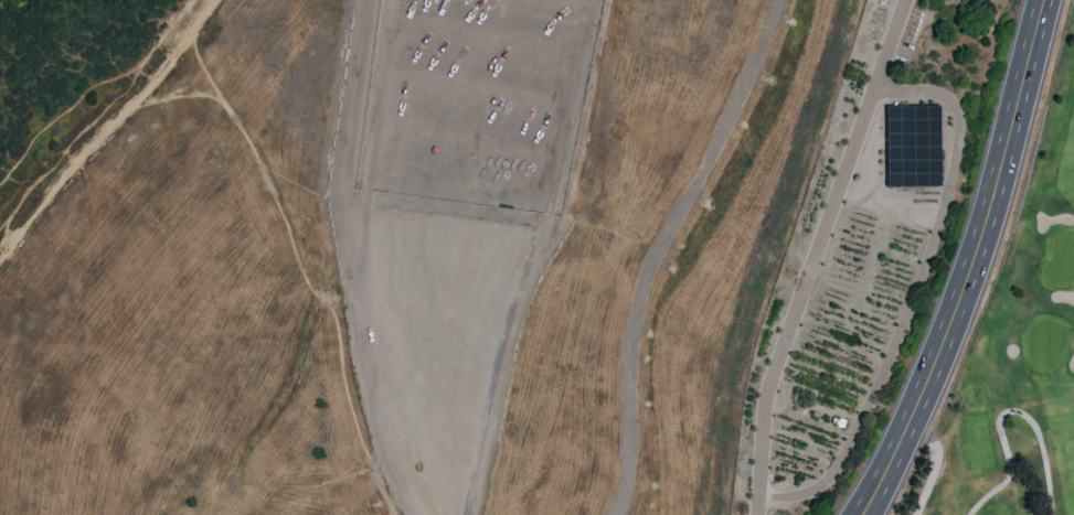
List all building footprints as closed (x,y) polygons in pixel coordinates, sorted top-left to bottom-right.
[(937,104),(882,105),(883,186),(937,186),(937,104)]
